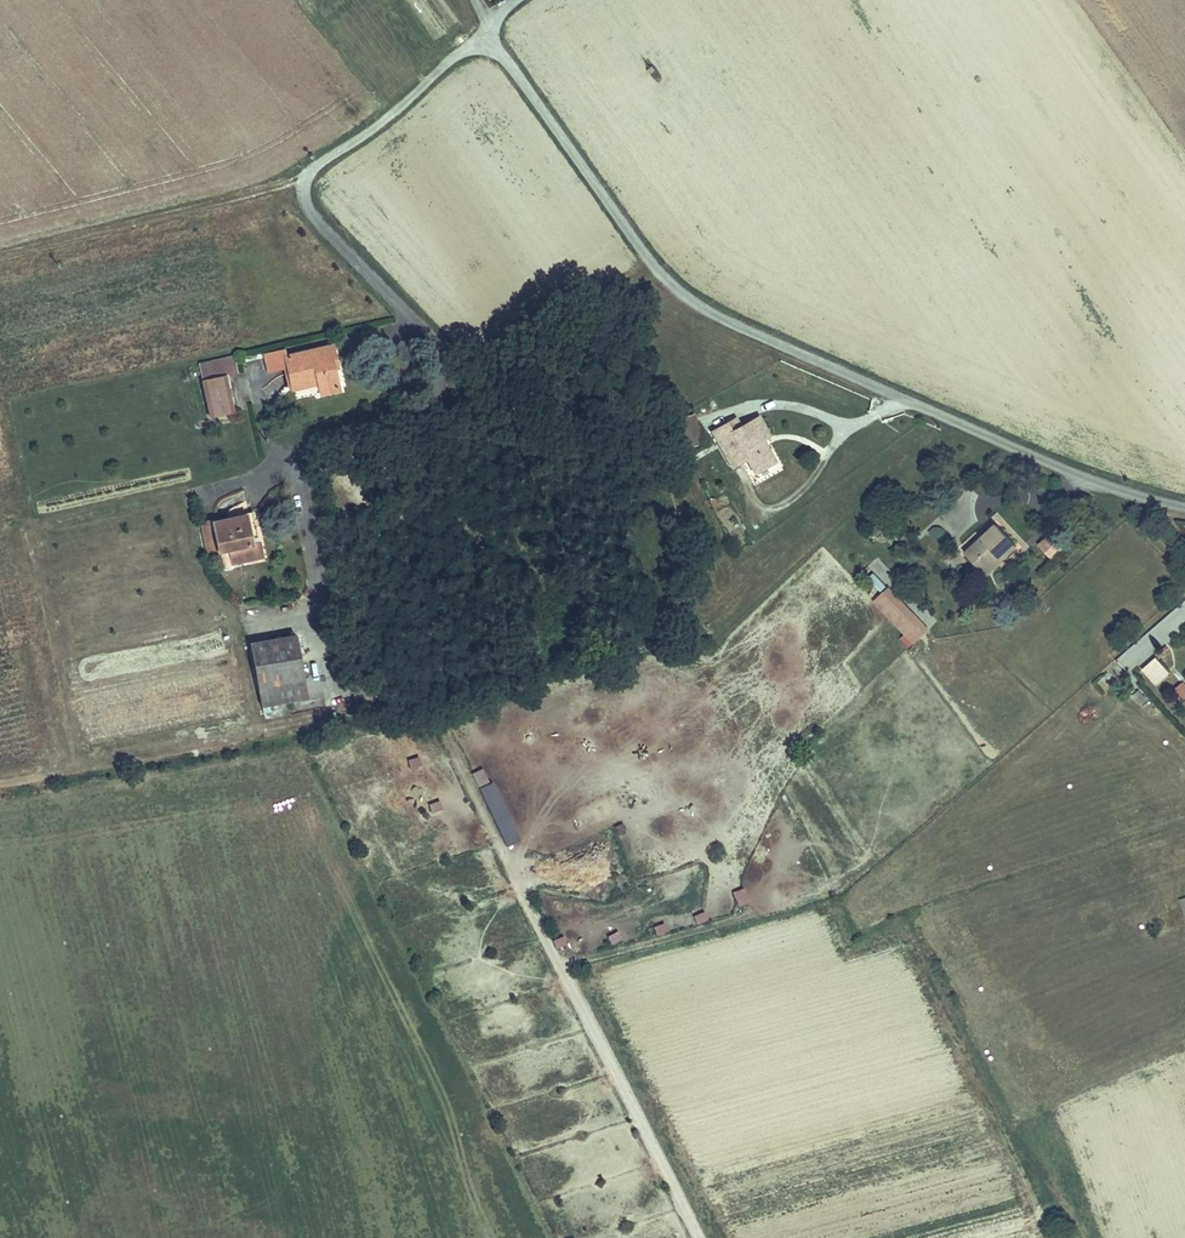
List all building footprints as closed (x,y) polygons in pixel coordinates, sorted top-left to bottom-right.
[(340,389),(332,359),(337,358),(334,344),(288,355),(286,348),(267,353),(271,370),(286,366),(287,372),(292,371),(295,383),(319,377),(323,393),(340,389)] [(197,366),(209,419),(233,413),(225,377),(237,374),(233,359),(197,366)] [(287,372),(290,384),(295,383),(292,371),(287,372)] [(726,423),(711,432),(727,459),(737,453),(741,451),(754,473),(774,461),(766,446),(761,445),(759,441),(766,437),(768,436),(757,417),(731,432),(726,423)] [(741,451),(737,453),(740,457),(738,458),(753,485),(783,468),(766,437),(759,441),(761,445),(766,446),(774,461),(754,473),(741,451)] [(247,516),(215,524),(221,551),(229,549),(232,563),(264,556),(261,543),(253,544),(247,516)] [(221,551),(215,524),(203,526),(209,554),(221,551)] [(999,527),(965,556),(981,575),(998,560),(1001,564),(1018,550),(999,527)] [(1038,545),(1052,561),(1066,548),(1051,533),(1038,545)] [(889,588),(880,596),(910,628),(919,620),(889,588)] [(910,628),(880,596),(875,601),(914,643),(928,630),(919,620),(910,628)] [(249,646),(257,688),(303,679),(294,637),(249,646)] [(1156,656),(1141,669),(1156,686),(1171,673),(1156,656)] [(303,679),(257,688),(261,709),(307,700),(303,679)] [(1176,688),(1184,695),(1184,684),(1182,681),(1176,688)] [(411,768),(421,765),(419,756),(408,759),(411,768)] [(482,768),(470,775),(478,788),(490,781),(482,768)] [(483,786),(504,847),(518,842),(497,782),(483,786)] [(440,800),(428,804),(430,813),(443,809),(440,800)] [(735,890),(738,905),(749,903),(747,888),(735,890)] [(665,923),(653,925),(656,935),(667,932),(665,923)] [(619,931),(607,936),(611,944),(623,939),(619,931)] [(566,935),(554,938),(556,948),(568,945),(566,935)]
